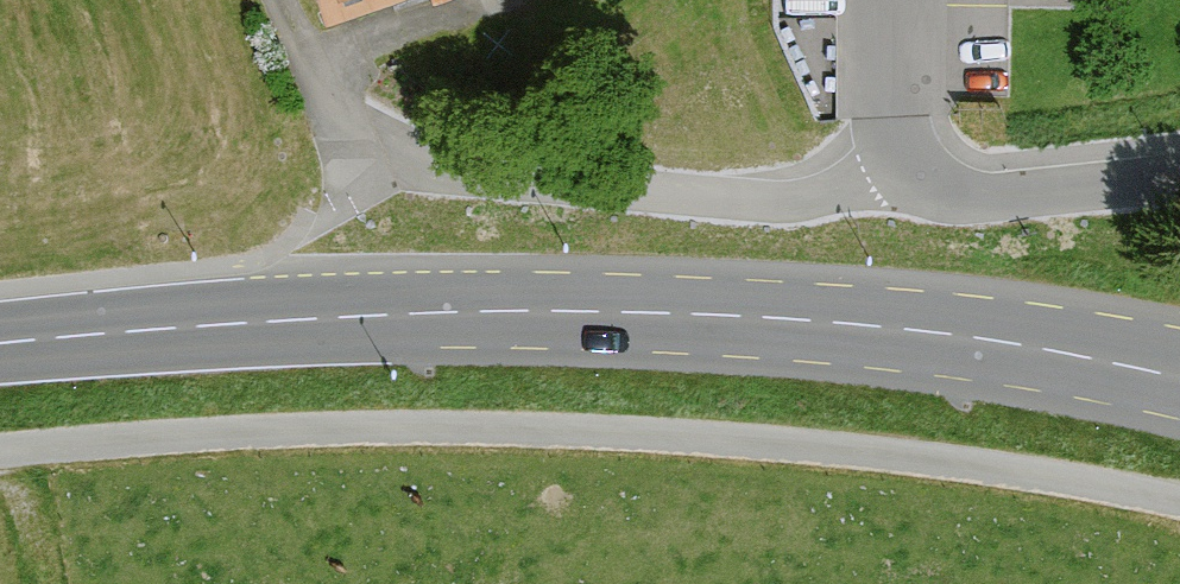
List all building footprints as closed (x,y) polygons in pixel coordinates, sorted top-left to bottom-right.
[(331,8),(355,0),(328,0),(331,8)]
